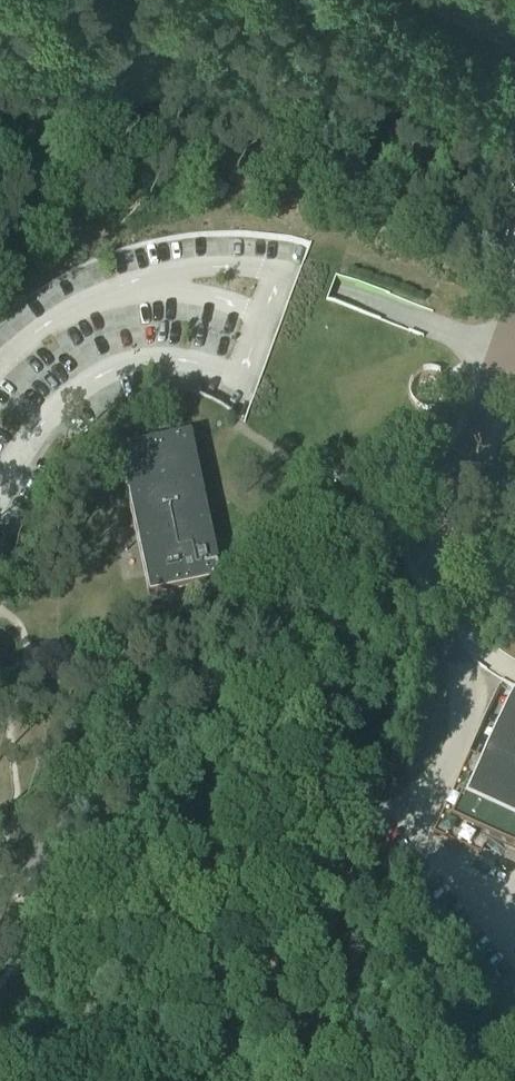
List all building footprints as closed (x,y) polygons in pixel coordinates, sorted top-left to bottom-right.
[(213,193),(223,199),(228,189),(219,184),(213,193)] [(148,598),(220,583),(189,438),(117,453),(148,598)] [(512,717),(462,829),(514,852),(514,710),(512,717)]
